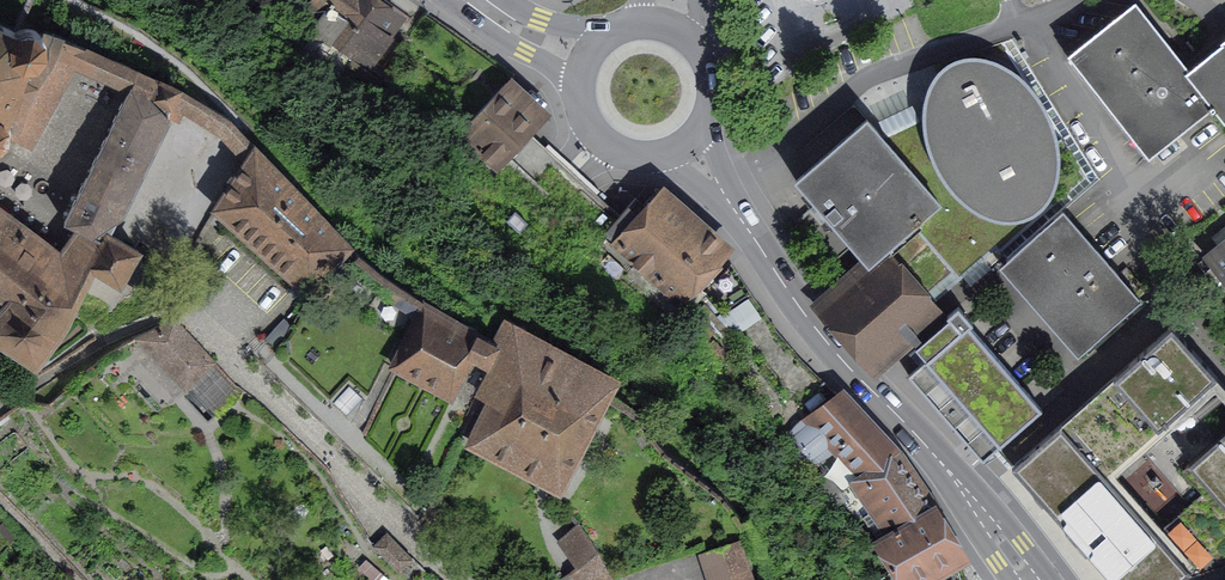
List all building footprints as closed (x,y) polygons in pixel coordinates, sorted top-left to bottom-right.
[(301,25),(306,17),(317,25),(316,26),(329,35),(331,32),(374,61),(389,38),(387,36),(395,24),(391,22),(395,16),(371,0),(264,0),(301,25)] [(1215,103),(1189,71),(1136,3),(1074,51),(1153,152),(1215,103)] [(6,145),(18,149),(31,145),(42,149),(85,77),(89,69),(150,91),(160,73),(90,47),(86,41),(77,34),(66,33),(55,38),(33,31),(0,17),(0,138),(6,145)] [(312,36),(299,55),(335,79),(342,69),(377,93),(381,88),(401,101),(411,86),(391,72),(386,80),(351,57),(353,55),(332,40),(327,47),(312,36)] [(1215,103),(1224,117),(1224,42),(1189,71),(1215,103)] [(880,116),(799,186),(826,215),(881,271),(923,236),(936,250),(964,280),(1034,222),(1050,212),(1061,195),(1066,171),(1066,144),(1053,112),(1023,77),(1001,63),(976,61),(955,69),(938,86),(932,118),(895,134),(887,125),(880,116)] [(19,305),(0,329),(0,336),(53,364),(75,342),(111,273),(136,290),(140,282),(153,256),(128,240),(194,113),(204,93),(161,73),(81,225),(94,236),(86,248),(80,259),(0,199),(0,291),(19,305)] [(506,82),(459,133),(495,165),(518,140),(541,114),(506,82)] [(232,112),(204,93),(194,113),(219,130),(242,155),(246,159),(255,146),(232,112)] [(228,184),(215,208),(309,293),(350,248),(301,197),(269,160),(255,146),(246,159),(228,184)] [(734,253),(663,191),(617,243),(689,305),(734,253)] [(1063,211),(1007,260),(1088,353),(1144,304),(1063,211)] [(1208,257),(1224,278),(1224,243),(1208,257)] [(887,362),(947,308),(906,262),(845,316),(887,362)] [(494,340),(425,302),(393,366),(451,395),(471,357),(482,362),(484,360),(488,361),(489,357),(498,361),(479,395),(494,402),(475,440),(557,483),(614,378),(521,332),(524,326),(506,318),(494,340)] [(926,360),(908,375),(983,461),(1042,409),(969,326),(973,323),(958,306),(947,316),(949,318),(936,330),(916,348),(921,354),(926,360)] [(174,323),(143,337),(178,373),(182,370),(190,379),(187,383),(217,415),(239,394),(174,323)] [(1172,326),(1113,378),(1158,428),(1211,382),(1211,383),(1217,378),(1172,326)] [(1012,467),(1111,579),(1181,579),(1189,574),(1191,576),(1224,565),(1224,489),(1198,459),(1191,465),(1190,464),(1182,470),(1202,493),(1157,532),(1106,475),(1158,428),(1113,378),(1012,467)] [(861,473),(855,477),(872,501),(868,505),(871,511),(876,508),(895,532),(932,510),(879,436),(839,399),(794,434),(804,446),(823,429),(861,473)] [(1224,489),(1224,429),(1188,462),(1190,464),(1191,465),(1198,459),(1224,489)] [(895,532),(879,542),(903,579),(912,579),(949,557),(957,552),(932,510),(895,532)] [(562,544),(578,565),(575,568),(583,579),(612,579),(610,577),(580,529),(562,544)] [(412,558),(387,533),(374,546),(399,571),(412,558)] [(710,579),(752,579),(738,541),(701,553),(710,579)] [(912,579),(964,579),(960,563),(953,566),(949,557),(912,579)]
